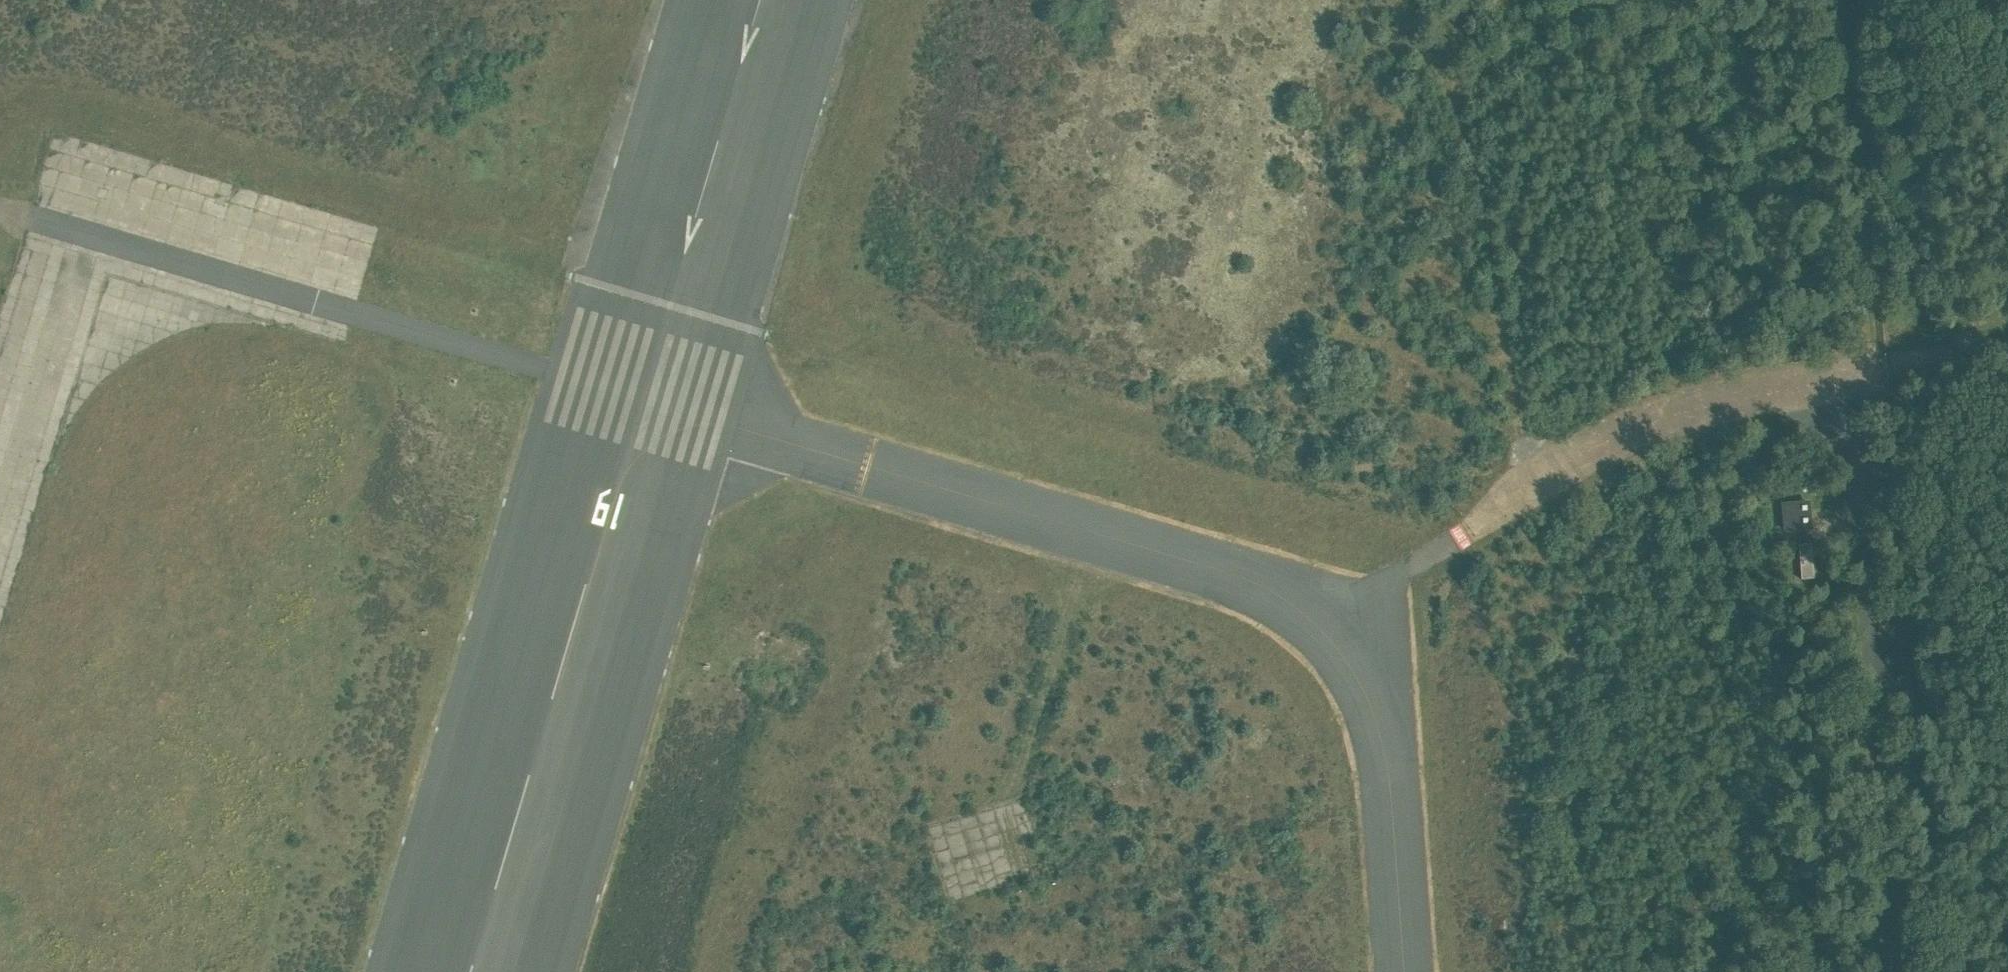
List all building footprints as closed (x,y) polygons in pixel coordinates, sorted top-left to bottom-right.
[(1809,505),(1784,508),(1786,533),(1811,530),(1809,505)] [(1796,580),(1809,579),(1807,544),(1793,545),(1796,580)]
